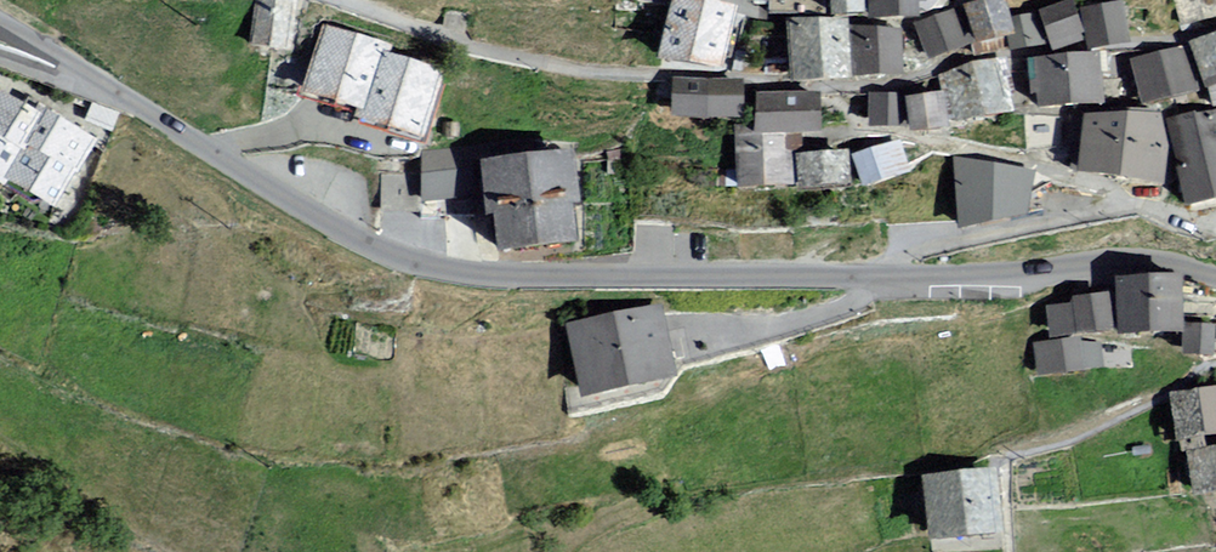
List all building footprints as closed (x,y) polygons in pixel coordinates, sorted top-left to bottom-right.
[(282,0),(253,0),(246,50),(287,56),(295,2),(282,0)] [(666,61),(718,71),(730,8),(687,0),(678,0),(666,61)] [(831,14),(864,13),(864,0),(830,0),(831,14)] [(870,22),(918,21),(917,0),(869,0),(870,22)] [(964,1),(976,43),(1009,33),(998,0),(967,0),(964,1)] [(1072,0),(1042,11),(1055,49),(1085,38),(1072,0)] [(1124,0),(1100,0),(1081,4),(1090,46),(1131,38),(1124,0)] [(960,14),(914,28),(926,67),(972,53),(960,14)] [(1012,49),(1043,43),(1038,14),(1007,19),(1012,49)] [(845,15),(786,19),(789,78),(849,78),(845,15)] [(899,25),(856,25),(856,76),(899,76),(899,25)] [(393,51),(320,29),(298,102),(355,120),(352,128),(419,148),(440,78),(389,63),(393,51)] [(1188,46),(1200,89),(1215,85),(1215,35),(1188,46)] [(1185,45),(1132,57),(1143,104),(1196,92),(1185,45)] [(1100,52),(1032,58),(1037,111),(1105,105),(1100,52)] [(1001,63),(945,75),(955,128),(1012,117),(1001,63)] [(742,80),(674,81),(674,120),(743,119),(742,80)] [(942,90),(905,94),(908,133),(946,130),(942,90)] [(903,91),(870,91),(870,123),(903,123),(903,91)] [(820,92),(757,93),(757,134),(821,133),(820,92)] [(0,99),(0,183),(35,117),(0,99)] [(1162,115),(1085,115),(1081,171),(1156,183),(1162,115)] [(1168,129),(1187,206),(1215,199),(1215,117),(1168,129)] [(53,218),(90,145),(37,118),(0,191),(53,218)] [(737,136),(738,187),(793,185),(792,135),(737,136)] [(425,197),(480,195),(478,138),(423,140),(425,197)] [(912,174),(900,139),(854,155),(866,190),(912,174)] [(848,150),(798,151),(798,187),(849,186),(848,150)] [(1031,172),(961,161),(963,220),(1026,209),(1031,172)] [(565,163),(483,173),(495,264),(577,254),(565,163)] [(1180,285),(1116,285),(1117,344),(1180,344),(1180,285)] [(1105,307),(1048,312),(1051,348),(1109,342),(1105,307)] [(657,315),(564,333),(579,408),(672,389),(657,315)] [(1212,365),(1213,330),(1183,329),(1182,364),(1212,365)] [(1078,347),(1032,353),(1036,383),(1083,376),(1078,347)] [(1169,401),(1175,450),(1215,445),(1215,395),(1169,401)] [(1186,459),(1193,497),(1215,492),(1215,454),(1186,459)] [(990,469),(920,476),(927,541),(996,534),(990,469)]
